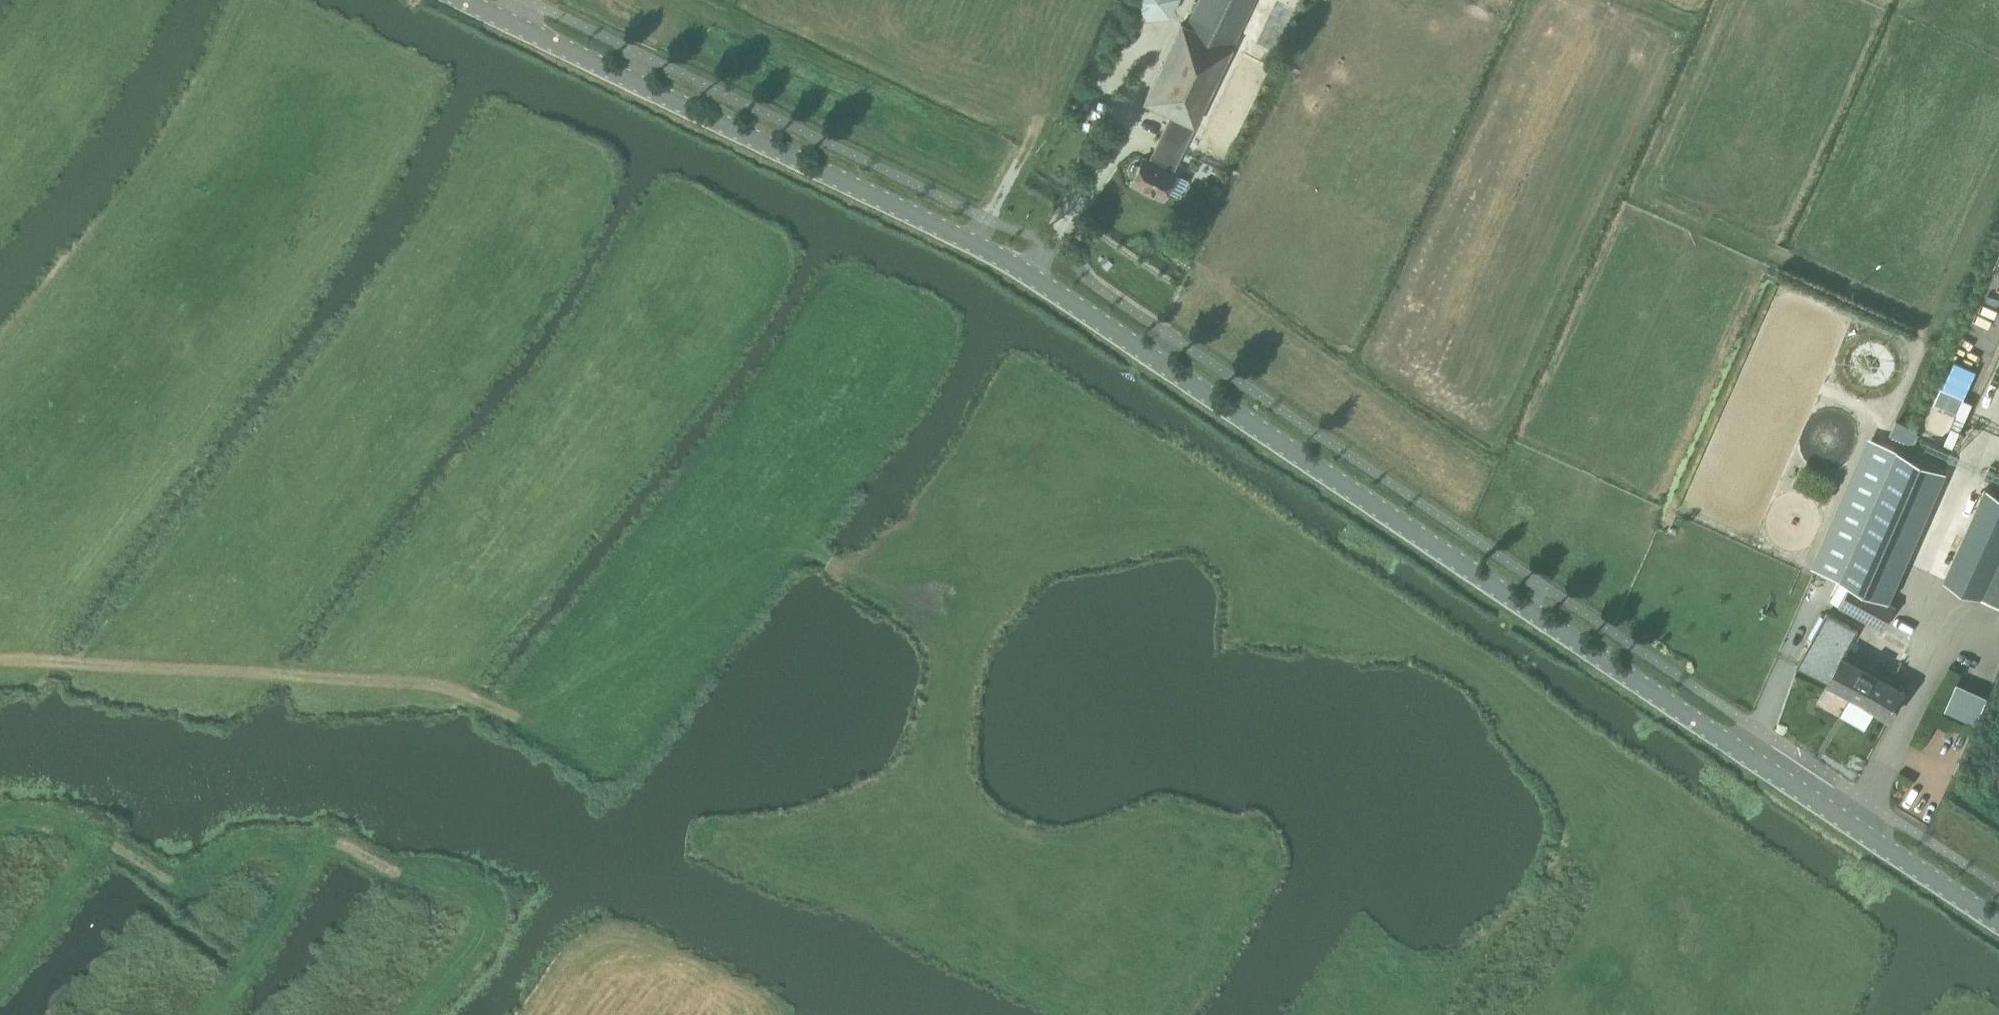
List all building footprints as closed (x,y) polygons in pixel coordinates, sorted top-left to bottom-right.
[(1173,167),(1226,57),(1254,0),(1198,0),(1186,24),(1182,22),(1164,57),(1144,100),(1172,114),(1151,157),(1145,155),(1134,180),(1164,194),(1175,169),(1173,167)] [(1176,0),(1138,0),(1148,15),(1170,14),(1176,0)] [(1868,437),(1811,567),(1839,580),(1851,585),(1889,602),(1946,472),(1897,450),(1868,437)] [(1986,489),(1945,579),(1998,603),(1998,494),(1986,489)] [(1851,585),(1840,606),(1884,628),(1896,605),(1889,602),(1851,585)] [(1828,613),(1798,666),(1892,717),(1906,689),(1844,656),(1859,630),(1828,613)]
